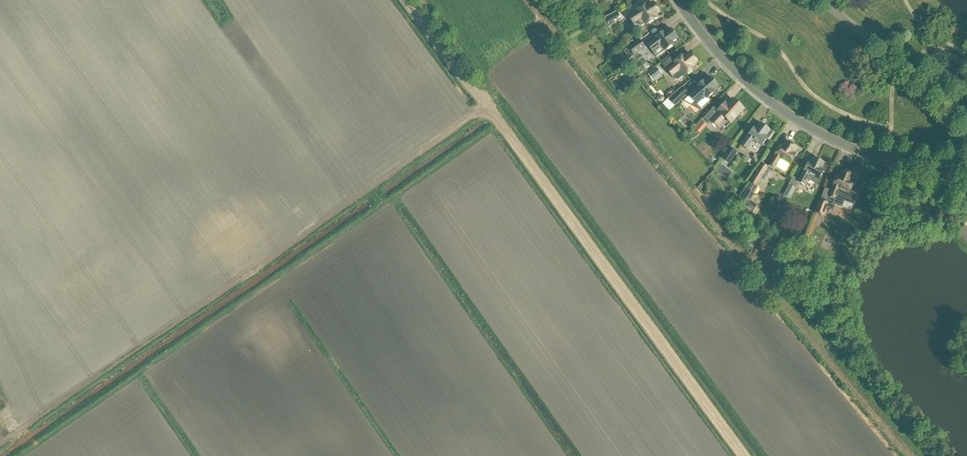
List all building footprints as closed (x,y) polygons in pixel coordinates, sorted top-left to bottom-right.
[(659,13),(654,4),(647,8),(646,5),(637,11),(637,12),(628,18),(632,24),(637,21),(641,27),(654,19),(653,16),(659,13)] [(617,12),(605,19),(609,26),(621,20),(617,12)] [(671,43),(677,38),(671,30),(665,34),(663,32),(655,38),(656,40),(647,46),(652,52),(661,46),(665,51),(673,45),(671,43)] [(634,56),(645,48),(640,41),(629,49),(634,56)] [(690,67),(696,62),(690,54),(684,58),(683,56),(674,62),(671,58),(662,65),(671,77),(674,81),(678,81),(684,76),(692,69),(690,67)] [(653,81),(661,74),(657,68),(648,75),(653,81)] [(708,99),(714,92),(712,90),(718,85),(710,78),(706,82),(703,80),(696,88),(697,89),(689,96),(702,110),(710,101),(708,99)] [(682,88),(669,100),(675,106),(688,94),(682,88)] [(728,105),(725,103),(717,111),(713,108),(703,119),(709,124),(711,122),(716,127),(724,118),(730,123),(742,109),(732,100),(728,105)] [(700,133),(707,126),(701,121),(694,129),(700,133)] [(769,139),(773,135),(772,133),(760,123),(756,129),(753,127),(747,135),(748,136),(740,145),(746,150),(753,140),(762,146),(768,138),(769,139)] [(793,154),(796,148),(786,142),(783,148),(780,146),(775,155),(768,166),(774,169),(781,159),(790,164),(795,155),(793,154)] [(730,148),(722,159),(729,164),(737,152),(730,148)] [(825,174),(829,166),(813,158),(810,164),(807,163),(803,172),(797,183),(804,186),(807,181),(816,185),(822,172),(825,174)] [(723,163),(718,171),(729,179),(735,171),(723,163)] [(757,187),(768,168),(761,164),(750,183),(757,187)] [(849,192),(852,183),(850,182),(852,175),(841,171),(839,178),(836,176),(832,186),(833,187),(829,198),(835,200),(839,189),(849,192)] [(791,200),(796,189),(789,185),(784,196),(791,200)] [(750,201),(754,194),(746,190),(738,204),(752,213),(757,206),(750,201)] [(824,217),(829,204),(819,200),(814,213),(824,217)] [(965,225),(957,235),(966,243),(966,226),(965,225)]
